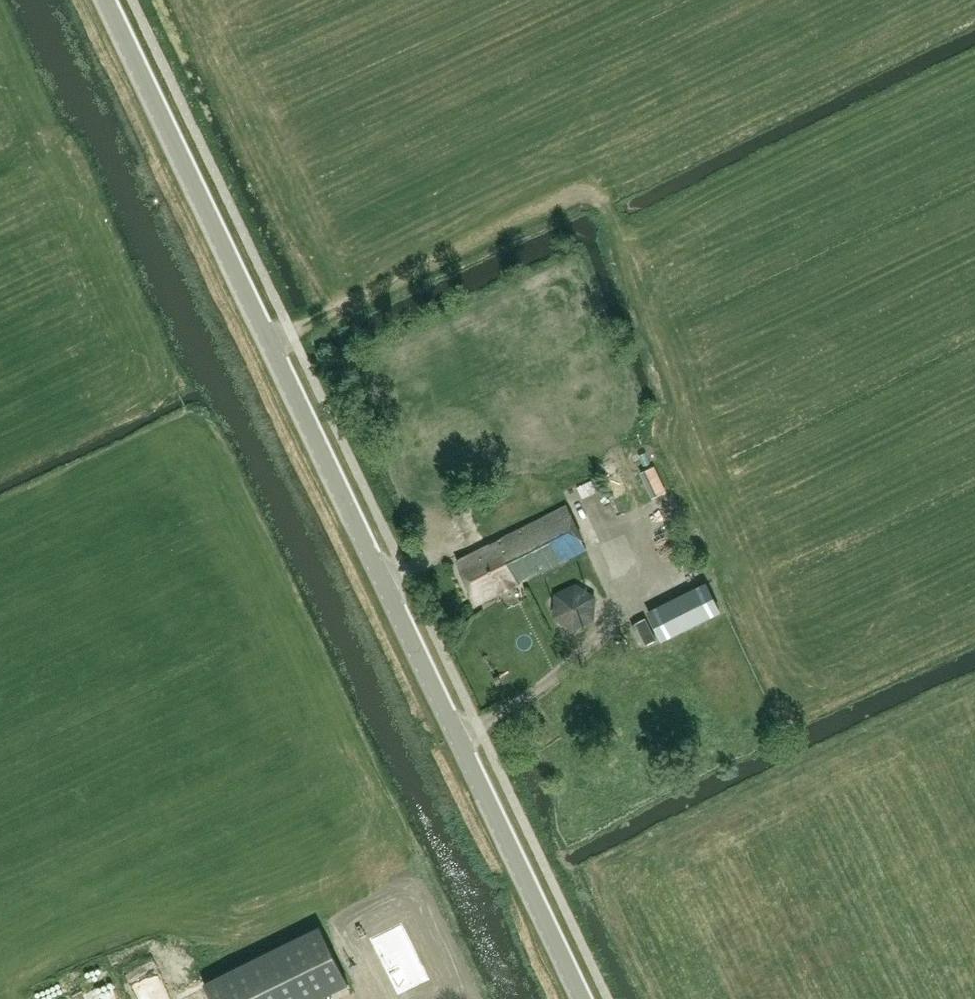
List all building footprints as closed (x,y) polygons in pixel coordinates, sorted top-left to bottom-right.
[(516,584),(518,582),(586,548),(567,506),(502,537),(499,532),(537,513),(521,483),(471,509),(490,544),(457,560),(476,603),(515,584),(516,584)] [(628,540),(590,552),(601,585),(639,572),(628,540)] [(706,582),(648,611),(662,639),(720,611),(706,582)] [(546,603),(571,637),(595,620),(570,586),(546,603)] [(646,617),(635,622),(646,644),(656,638),(646,617)] [(399,920),(368,935),(395,991),(427,976),(399,920)] [(324,932),(204,984),(211,998),(353,998),(324,932)] [(158,984),(146,990),(150,998),(165,998),(158,984)]
